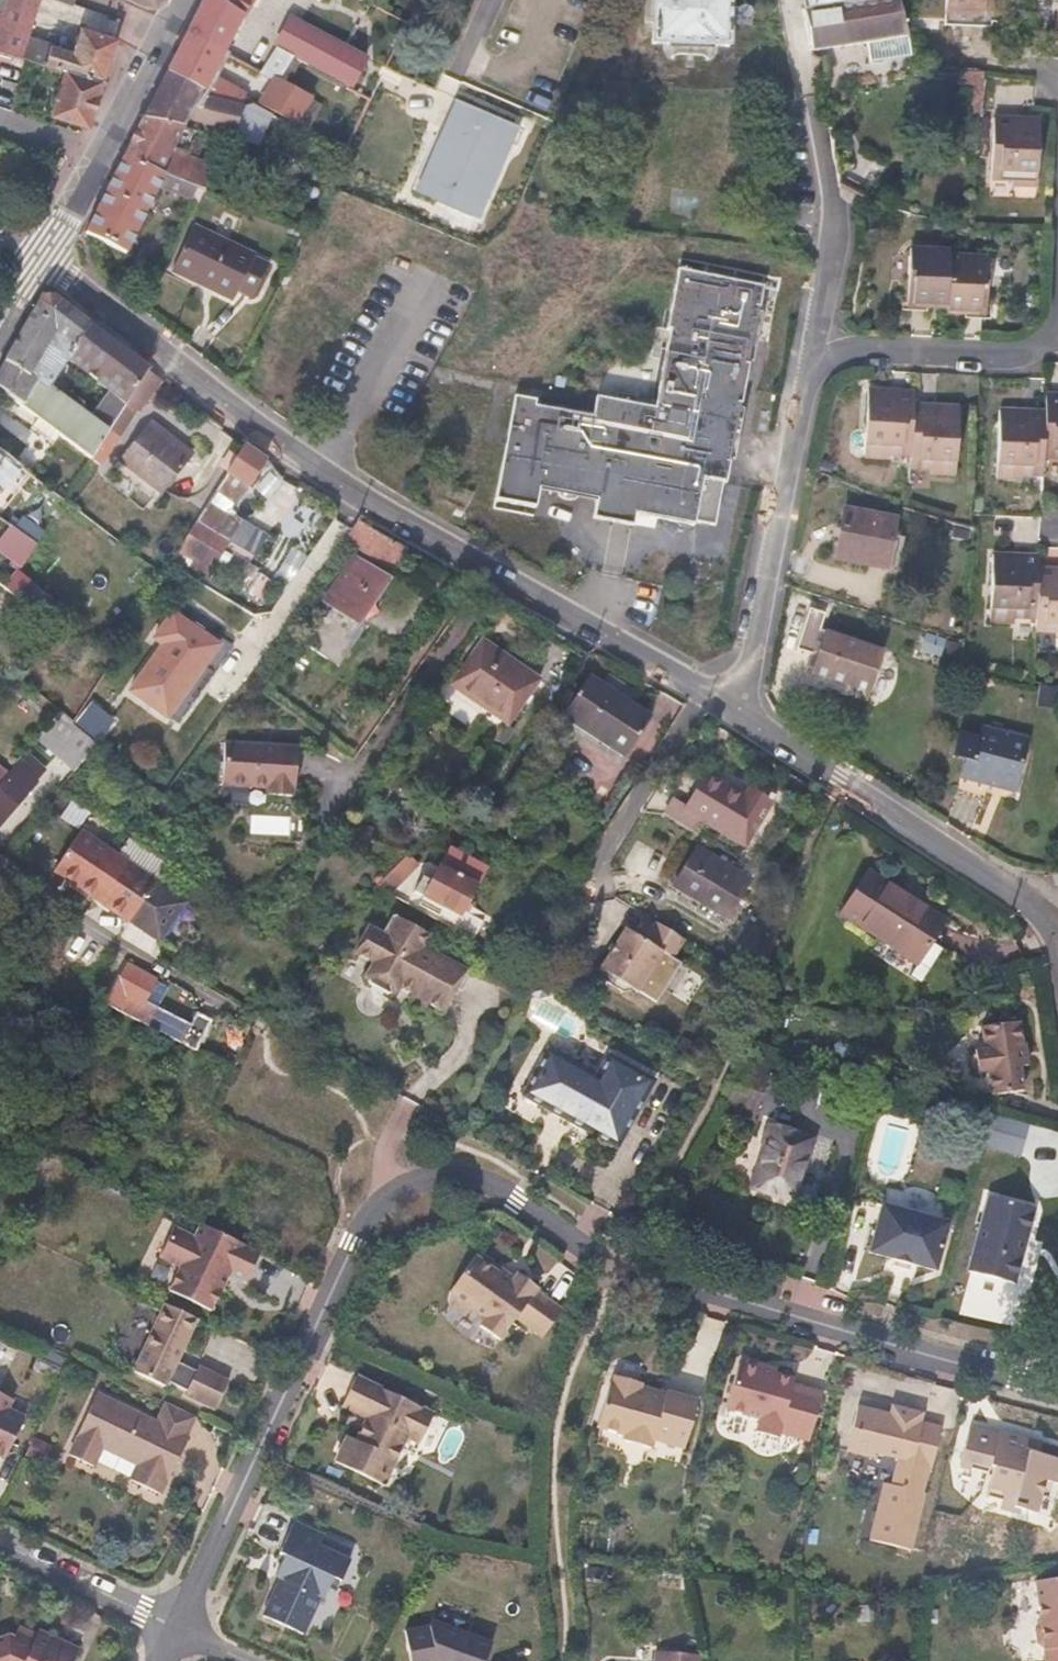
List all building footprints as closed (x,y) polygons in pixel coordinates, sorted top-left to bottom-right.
[(39,0),(7,0),(2,15),(0,14),(0,48),(64,69),(103,81),(117,39),(81,27),(73,52),(27,37),(39,0)] [(223,55),(256,0),(205,0),(185,35),(223,55)] [(655,46),(727,46),(729,0),(658,0),(655,46)] [(802,10),(866,0),(801,0),(802,10)] [(899,0),(866,0),(802,10),(810,52),(876,42),(878,62),(910,58),(906,38),(899,0)] [(993,0),(945,0),(944,15),(992,17),(993,0)] [(292,57),(349,88),(364,60),(290,21),(276,49),(292,57)] [(223,55),(185,35),(156,93),(190,111),(198,95),(242,107),(245,99),(246,98),(234,91),(235,89),(213,77),(223,55)] [(276,49),(260,73),(277,81),(292,57),(276,49)] [(87,127),(103,81),(64,69),(50,115),(87,127)] [(980,104),(983,81),(984,74),(958,71),(957,85),(971,86),(970,102),(980,104)] [(295,124),(310,99),(276,81),(261,106),(295,124)] [(156,93),(142,120),(181,128),(190,111),(156,93)] [(214,168),(185,157),(195,133),(190,131),(193,123),(203,126),(230,134),(242,107),(198,95),(190,111),(181,128),(142,120),(124,158),(164,176),(196,188),(204,191),(214,168)] [(458,103),(425,176),(484,202),(516,128),(458,103)] [(1036,188),(1039,119),(993,117),(990,181),(1011,183),(1011,188),(1036,188)] [(988,138),(990,120),(980,119),(979,137),(988,138)] [(228,138),(230,134),(203,126),(201,131),(228,138)] [(190,200),(196,188),(164,176),(124,158),(86,233),(89,235),(126,254),(158,188),(190,200)] [(252,300),(270,264),(193,225),(171,270),(234,300),(237,293),(252,300)] [(947,306),(950,258),(950,253),(910,251),(907,304),(947,306)] [(986,313),(988,260),(950,258),(947,306),(947,311),(986,313)] [(593,417),(535,406),(536,400),(515,396),(495,500),(536,508),(539,488),(596,499),(595,504),(695,523),(695,520),(712,523),(720,483),(725,484),(729,463),(726,462),(737,404),(740,405),(748,365),(745,364),(756,307),(759,307),(763,287),(678,269),(666,330),(669,331),(654,409),(596,397),(593,417)] [(0,372),(0,390),(38,418),(32,428),(52,444),(60,434),(91,458),(110,429),(125,405),(147,370),(53,296),(42,296),(0,372)] [(137,413),(160,380),(147,370),(125,405),(137,413)] [(912,404),(913,392),(868,389),(864,447),(863,458),(889,459),(889,456),(910,457),(912,404)] [(1045,394),(1045,411),(1042,458),(1057,459),(1057,394),(1045,394)] [(955,464),(959,407),(912,404),(910,457),(909,469),(930,470),(930,474),(955,476),(955,464)] [(137,413),(125,405),(110,429),(120,437),(137,413)] [(1042,458),(1045,411),(999,410),(997,468),(996,479),(1021,479),(1021,476),(1042,477),(1042,458)] [(192,457),(149,423),(120,460),(163,494),(192,457)] [(246,490),(266,459),(245,443),(216,491),(235,505),(246,490)] [(237,454),(230,449),(218,467),(226,472),(237,454)] [(20,467),(0,453),(0,493),(20,467)] [(20,467),(0,493),(0,515),(30,475),(20,467)] [(235,505),(216,491),(211,498),(230,511),(235,505)] [(233,539),(240,527),(231,521),(235,515),(230,511),(211,498),(200,519),(233,539)] [(886,570),(896,518),(844,508),(834,560),(886,570)] [(200,519),(175,559),(208,579),(214,569),(233,539),(200,519)] [(343,542),(389,571),(403,550),(358,521),(343,542)] [(12,527),(0,542),(0,552),(23,568),(38,547),(12,527)] [(214,569),(237,584),(263,542),(240,527),(233,539),(214,569)] [(969,535),(970,531),(954,527),(951,537),(967,541),(969,535)] [(1037,568),(1038,556),(992,554),(990,610),(990,623),(1015,623),(1015,619),(1035,619),(1037,580),(1037,568)] [(375,601),(389,581),(353,558),(324,601),(365,629),(381,605),(375,601)] [(1037,568),(1037,580),(1035,619),(1034,632),(1056,632),(1056,637),(1057,637),(1057,569),(1037,568)] [(30,582),(20,572),(5,589),(17,599),(30,582)] [(30,582),(17,599),(55,630),(67,611),(30,582)] [(166,717),(217,646),(173,614),(155,639),(163,645),(131,691),(166,717)] [(869,695),(883,650),(824,629),(803,622),(795,648),(817,656),(811,675),(869,695)] [(507,726),(539,681),(482,640),(450,686),(507,726)] [(228,654),(217,646),(166,717),(178,725),(228,654)] [(957,663),(959,652),(949,650),(946,661),(957,663)] [(589,678),(563,716),(623,757),(649,718),(589,678)] [(1055,704),(1057,689),(1042,687),(1040,702),(1055,704)] [(59,711),(36,739),(73,771),(74,773),(98,745),(72,722),(59,711)] [(1015,793),(1027,750),(1000,743),(1003,733),(981,727),(979,737),(959,732),(952,757),(964,760),(959,778),(1015,793)] [(1027,750),(1029,740),(1003,733),(1000,743),(1027,750)] [(293,796),(297,748),(225,743),(222,786),(267,789),(267,794),(293,796)] [(28,754),(0,786),(0,824),(37,781),(35,780),(45,768),(28,754)] [(751,790),(746,798),(708,775),(688,808),(685,812),(702,823),(745,849),(772,803),(751,790)] [(156,807),(163,799),(148,787),(142,796),(156,807)] [(696,834),(702,823),(685,812),(688,808),(672,799),(663,814),(696,834)] [(483,809),(472,802),(464,816),(475,823),(483,809)] [(80,832),(54,871),(160,944),(186,905),(154,883),(117,857),(80,832)] [(129,840),(117,857),(154,883),(166,866),(129,840)] [(417,910),(473,942),(483,923),(487,916),(467,905),(487,870),(450,849),(431,884),(422,879),(414,894),(423,899),(417,910)] [(748,881),(697,849),(674,887),(692,898),(725,918),(748,881)] [(376,886),(389,894),(418,865),(407,855),(376,886)] [(944,921),(869,872),(842,913),(917,963),(944,921)] [(720,926),(725,918),(692,898),(688,906),(720,926)] [(202,916),(186,905),(160,944),(176,954),(202,916)] [(407,993),(443,1013),(465,971),(421,947),(428,934),(393,915),(383,935),(369,927),(354,953),(373,963),(365,976),(368,982),(389,993),(396,992),(399,988),(403,980),(411,985),(407,993)] [(644,941),(625,929),(599,970),(603,973),(606,982),(622,992),(632,990),(636,992),(662,952),(672,959),(684,940),(656,922),(644,941)] [(137,1021),(142,1023),(196,1050),(211,1021),(196,1013),(190,1026),(154,1007),(165,985),(125,964),(103,1003),(137,1021)] [(399,988),(407,993),(411,985),(403,980),(399,988)] [(1021,1045),(1018,1023),(982,1028),(984,1048),(974,1050),(978,1074),(988,1072),(991,1096),(1022,1091),(1019,1067),(1027,1066),(1024,1045),(1021,1045)] [(655,1081),(609,1055),(597,1077),(547,1050),(522,1096),(549,1110),(553,1103),(567,1111),(563,1118),(618,1148),(655,1081)] [(553,1103),(549,1110),(563,1118),(567,1111),(553,1103)] [(752,1188),(793,1201),(812,1141),(768,1126),(762,1145),(766,1146),(752,1188)] [(983,1145),(1021,1156),(1026,1138),(988,1127),(983,1145)] [(969,1272),(1014,1284),(1021,1258),(1016,1256),(1021,1238),(1026,1239),(1034,1210),(989,1198),(969,1272)] [(910,1264),(935,1271),(948,1223),(882,1205),(869,1253),(894,1260),(910,1264)] [(260,1252),(202,1224),(195,1238),(175,1227),(160,1256),(180,1267),(168,1290),(210,1312),(223,1287),(219,1279),(223,1271),(229,1275),(245,1283),(260,1252)] [(1016,1256),(1021,1258),(1026,1239),(1021,1238),(1016,1256)] [(499,1273),(476,1257),(451,1293),(450,1304),(464,1313),(474,1310),(487,1319),(482,1327),(502,1342),(518,1319),(544,1337),(563,1309),(537,1291),(540,1288),(519,1273),(515,1280),(512,1283),(499,1273)] [(910,1264),(894,1260),(892,1266),(908,1271),(910,1264)] [(499,1273),(512,1283),(515,1280),(502,1270),(499,1273)] [(229,1275),(223,1271),(219,1279),(223,1287),(229,1275)] [(214,1410),(228,1381),(198,1366),(196,1371),(176,1361),(196,1319),(165,1304),(133,1371),(165,1386),(167,1381),(187,1391),(184,1396),(214,1410)] [(765,1371),(764,1367),(743,1361),(738,1365),(726,1410),(759,1418),(754,1431),(779,1438),(780,1433),(809,1441),(822,1393),(793,1385),(794,1380),(775,1374),(765,1371)] [(356,1376),(342,1406),(367,1418),(369,1428),(365,1435),(356,1440),(348,1436),(335,1462),(384,1485),(407,1437),(419,1443),(434,1414),(356,1376)] [(642,1387),(642,1384),(613,1376),(597,1428),(624,1436),(623,1440),(651,1449),(653,1441),(683,1450),(697,1401),(665,1392),(665,1394),(664,1399),(641,1392),(642,1387)] [(642,1387),(641,1392),(664,1399),(665,1394),(642,1387)] [(3,1461),(24,1419),(7,1410),(12,1400),(0,1394),(0,1459),(3,1461)] [(68,1455),(93,1466),(102,1450),(136,1467),(130,1480),(161,1495),(168,1481),(163,1478),(172,1458),(178,1461),(189,1438),(188,1437),(155,1421),(97,1394),(77,1436),(77,1437),(68,1455)] [(155,1421),(188,1437),(197,1417),(164,1402),(155,1421)] [(889,1415),(901,1418),(904,1409),(891,1406),(889,1415)] [(889,1415),(857,1407),(846,1452),(873,1459),(875,1452),(900,1459),(892,1486),(883,1484),(869,1541),(910,1551),(924,1494),(922,1493),(928,1469),(930,1470),(941,1427),(920,1422),(922,1414),(904,1409),(901,1418),(889,1415)] [(1040,1454),(1026,1450),(1028,1440),(999,1433),(998,1436),(970,1429),(960,1466),(989,1474),(991,1466),(995,1466),(987,1496),(1004,1501),(1005,1498),(1016,1500),(1014,1507),(1025,1509),(1025,1507),(1038,1511),(1046,1480),(1057,1483),(1057,1458),(1040,1454)] [(41,1465),(50,1445),(34,1437),(25,1456),(41,1465)] [(1028,1440),(1026,1450),(1040,1454),(1043,1444),(1028,1440)] [(178,1461),(172,1458),(163,1478),(168,1481),(178,1461)] [(319,1546),(324,1535),(294,1522),(280,1552),(290,1557),(263,1615),(303,1633),(320,1595),(324,1597),(333,1577),(341,1581),(350,1560),(345,1558),(319,1546)] [(324,1535),(319,1546),(345,1558),(349,1547),(324,1535)] [(1034,1582),(1040,1623),(1035,1629),(1038,1644),(1044,1648),(1046,1660),(1057,1660),(1057,1578),(1034,1582)] [(490,1643),(441,1625),(439,1630),(428,1626),(404,1631),(409,1660),(484,1660),(490,1643)] [(79,1650),(38,1631),(34,1641),(16,1633),(14,1637),(10,1635),(0,1638),(0,1660),(74,1660),(79,1650)] [(700,1655),(656,1651),(655,1660),(700,1660),(700,1655)]
